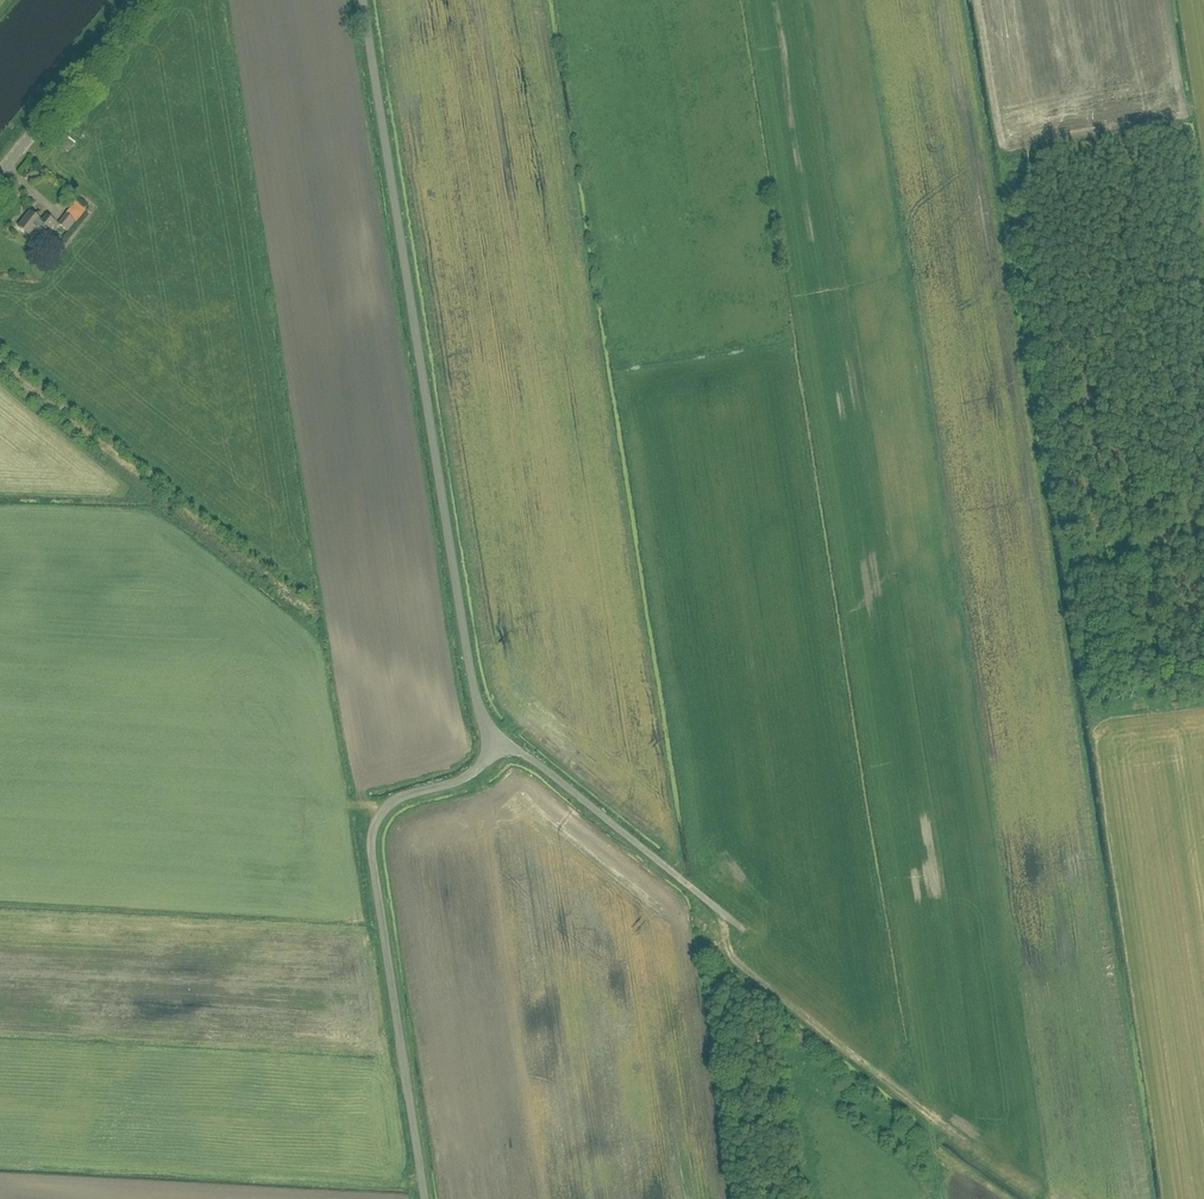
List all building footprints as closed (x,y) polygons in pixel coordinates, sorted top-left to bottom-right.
[(81,123),(72,136),(81,142),(90,130),(81,123)] [(86,212),(74,203),(65,215),(66,215),(58,226),(69,234),(86,212)] [(42,222),(30,212),(18,228),(31,238),(37,230),(46,237),(56,223),(47,216),(42,222)] [(62,239),(56,234),(49,242),(55,247),(62,239)]
